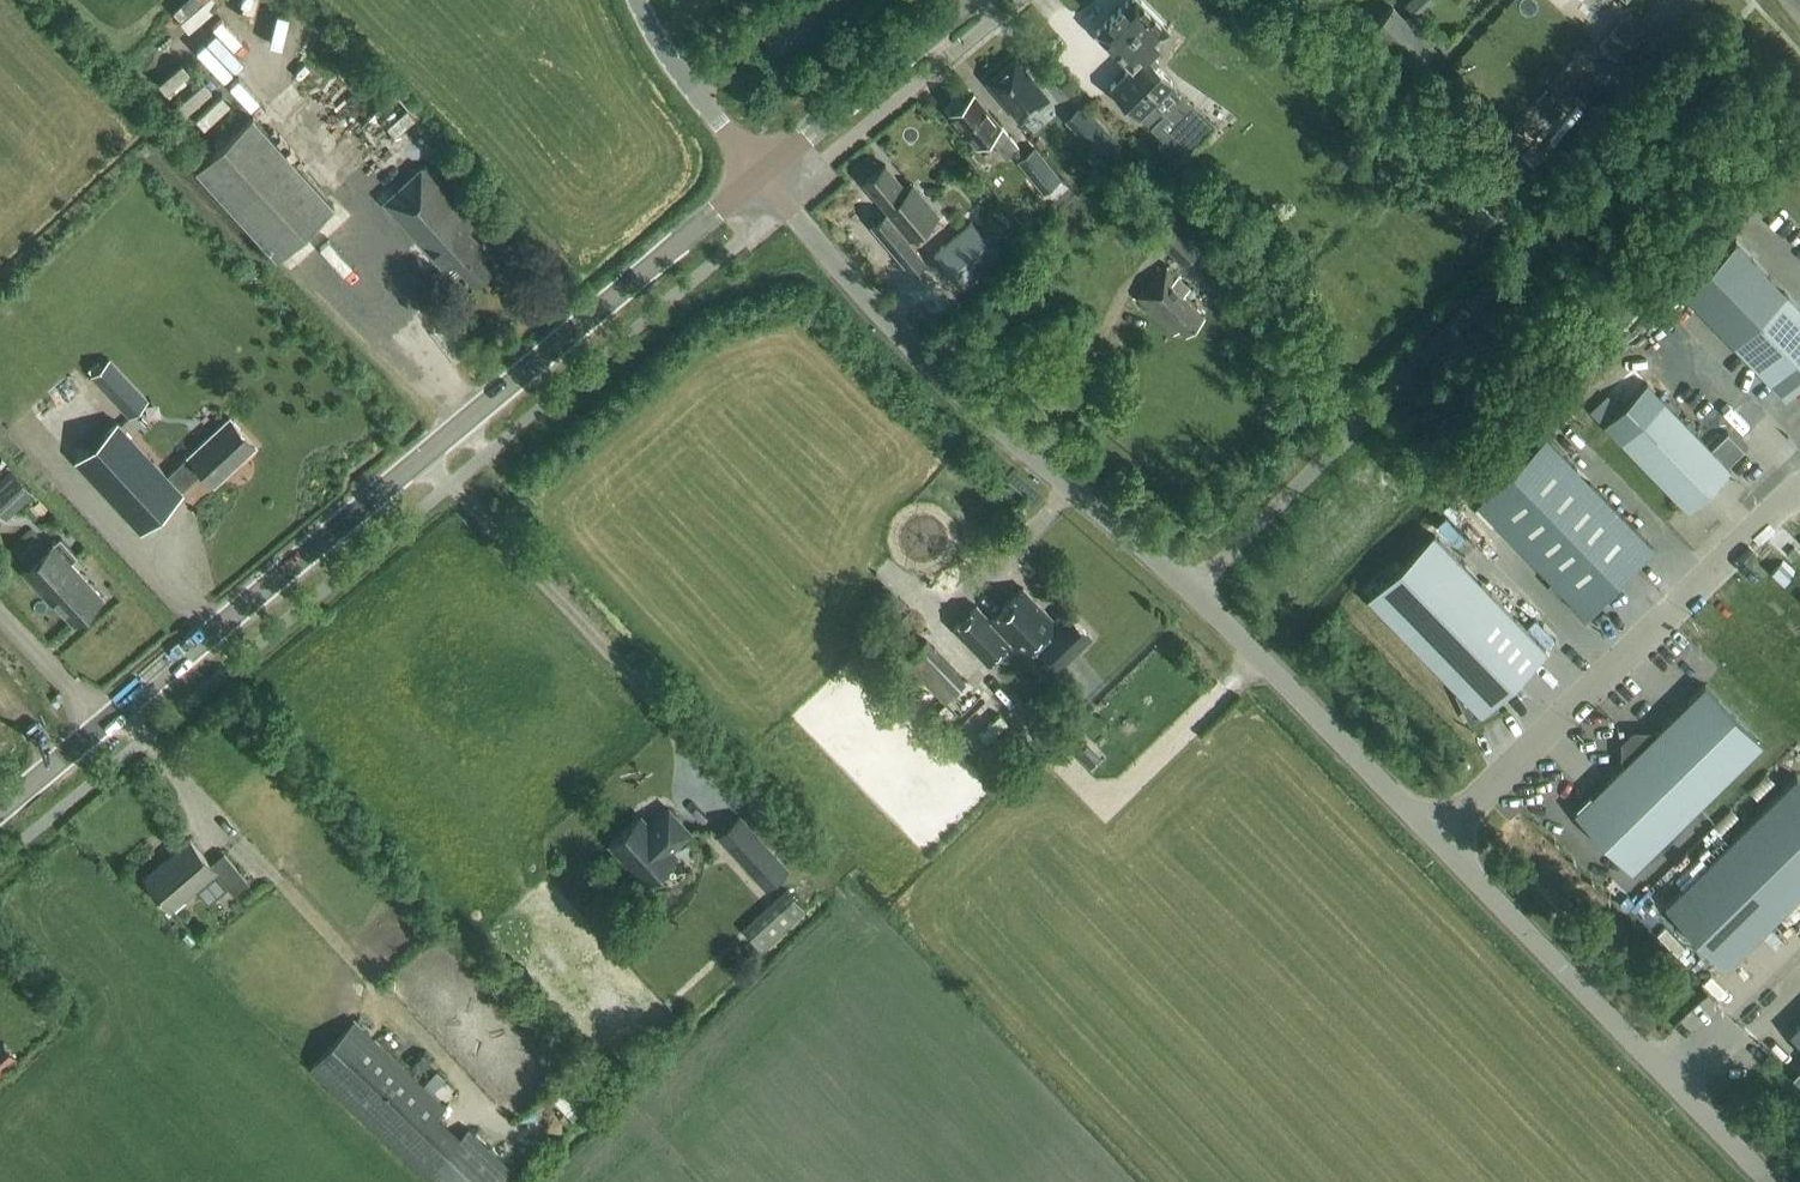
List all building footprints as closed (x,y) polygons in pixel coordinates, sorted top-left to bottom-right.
[(219,0),(178,0),(170,6),(190,31),(224,6),(219,0)] [(254,27),(271,33),(268,42),(287,49),(301,8),(278,0),(261,0),(263,1),(254,27)] [(1180,159),(1215,125),(1154,64),(1158,60),(1153,55),(1158,50),(1154,45),(1170,29),(1141,0),(1129,0),(1096,32),(1131,66),(1110,87),(1163,140),(1159,145),(1176,163),(1180,159)] [(1434,0),(1410,0),(1405,5),(1418,18),(1436,1),(1434,0)] [(1414,69),(1436,46),(1393,5),(1371,28),(1414,69)] [(1627,58),(1645,37),(1624,18),(1605,40),(1627,58)] [(228,79),(236,70),(207,43),(199,53),(228,79)] [(185,111),(210,86),(179,56),(154,82),(185,111)] [(1048,98),(1019,63),(1019,62),(1012,62),(1012,63),(1000,73),(997,72),(991,78),(991,80),(988,83),(1020,121),(1048,98)] [(1084,107),(1068,89),(1056,100),(1071,118),(1084,107)] [(1000,127),(974,95),(965,102),(963,100),(950,111),(952,113),(950,115),(976,146),(988,137),(1005,158),(1018,147),(1000,126),(1000,127)] [(195,168),(277,258),(334,206),(252,116),(195,168)] [(1042,194),(1061,179),(1035,146),(1016,161),(1042,194)] [(478,221),(425,163),(382,202),(444,270),(453,262),(473,284),(498,261),(469,229),(478,221)] [(906,190),(885,165),(864,182),(888,212),(872,225),(911,273),(925,262),(908,240),(938,215),(913,185),(906,190)] [(1182,266),(1204,246),(1172,215),(1151,235),(1182,266)] [(962,287),(999,256),(971,223),(934,254),(962,287)] [(1684,293),(1784,397),(1799,382),(1799,309),(1735,242),(1684,293)] [(1204,316),(1183,295),(1189,288),(1168,266),(1137,297),(1152,311),(1174,333),(1180,328),(1186,334),(1204,316)] [(130,419),(150,401),(110,359),(91,377),(130,419)] [(1604,425),(1687,511),(1730,470),(1723,463),(1741,446),(1724,429),(1707,446),(1647,384),(1604,425)] [(167,476),(181,491),(202,471),(214,485),(256,446),(230,418),(188,456),(189,457),(167,476)] [(141,532),(183,493),(181,491),(167,476),(117,423),(75,462),(141,532)] [(1546,436),(1476,503),(1583,614),(1653,547),(1546,436)] [(34,494),(11,470),(0,480),(0,512),(7,519),(34,494)] [(1471,720),(1495,708),(1492,701),(1545,650),(1435,536),(1369,600),(1460,694),(1459,696),(1471,720)] [(75,557),(62,542),(25,576),(52,604),(54,602),(75,624),(103,598),(70,562),(75,557)] [(976,607),(954,629),(988,664),(1010,643),(1023,657),(1036,645),(1059,669),(1091,638),(1067,613),(1056,623),(1023,589),(990,622),(976,607)] [(944,700),(965,680),(926,639),(905,659),(944,700)] [(1620,742),(1620,759),(1624,764),(1574,813),(1631,872),(1762,744),(1704,685),(1654,734),(1650,730),(1633,730),(1620,742)] [(1089,768),(1100,757),(1087,743),(1076,754),(1089,768)] [(1798,775),(1667,905),(1727,966),(1799,895),(1799,778),(1798,775)] [(691,833),(669,809),(648,828),(639,818),(611,843),(647,883),(675,857),(670,852),(691,833)] [(766,890),(787,870),(739,817),(718,836),(766,890)] [(211,865),(190,841),(145,879),(171,909),(215,872),(234,895),(248,883),(224,854),(211,865)] [(761,948),(803,909),(785,889),(742,928),(761,948)] [(485,1142),(469,1129),(461,1137),(438,1116),(447,1108),(355,1021),(311,1068),(432,1181),(449,1181),(485,1142)] [(1789,1032),(1799,1044),(1799,1021),(1789,1032)] [(16,1059),(4,1042),(0,1045),(0,1070),(16,1059)] [(546,1092),(572,1119),(593,1100),(567,1072),(546,1092)] [(449,1181),(507,1181),(517,1171),(485,1142),(449,1181)]
